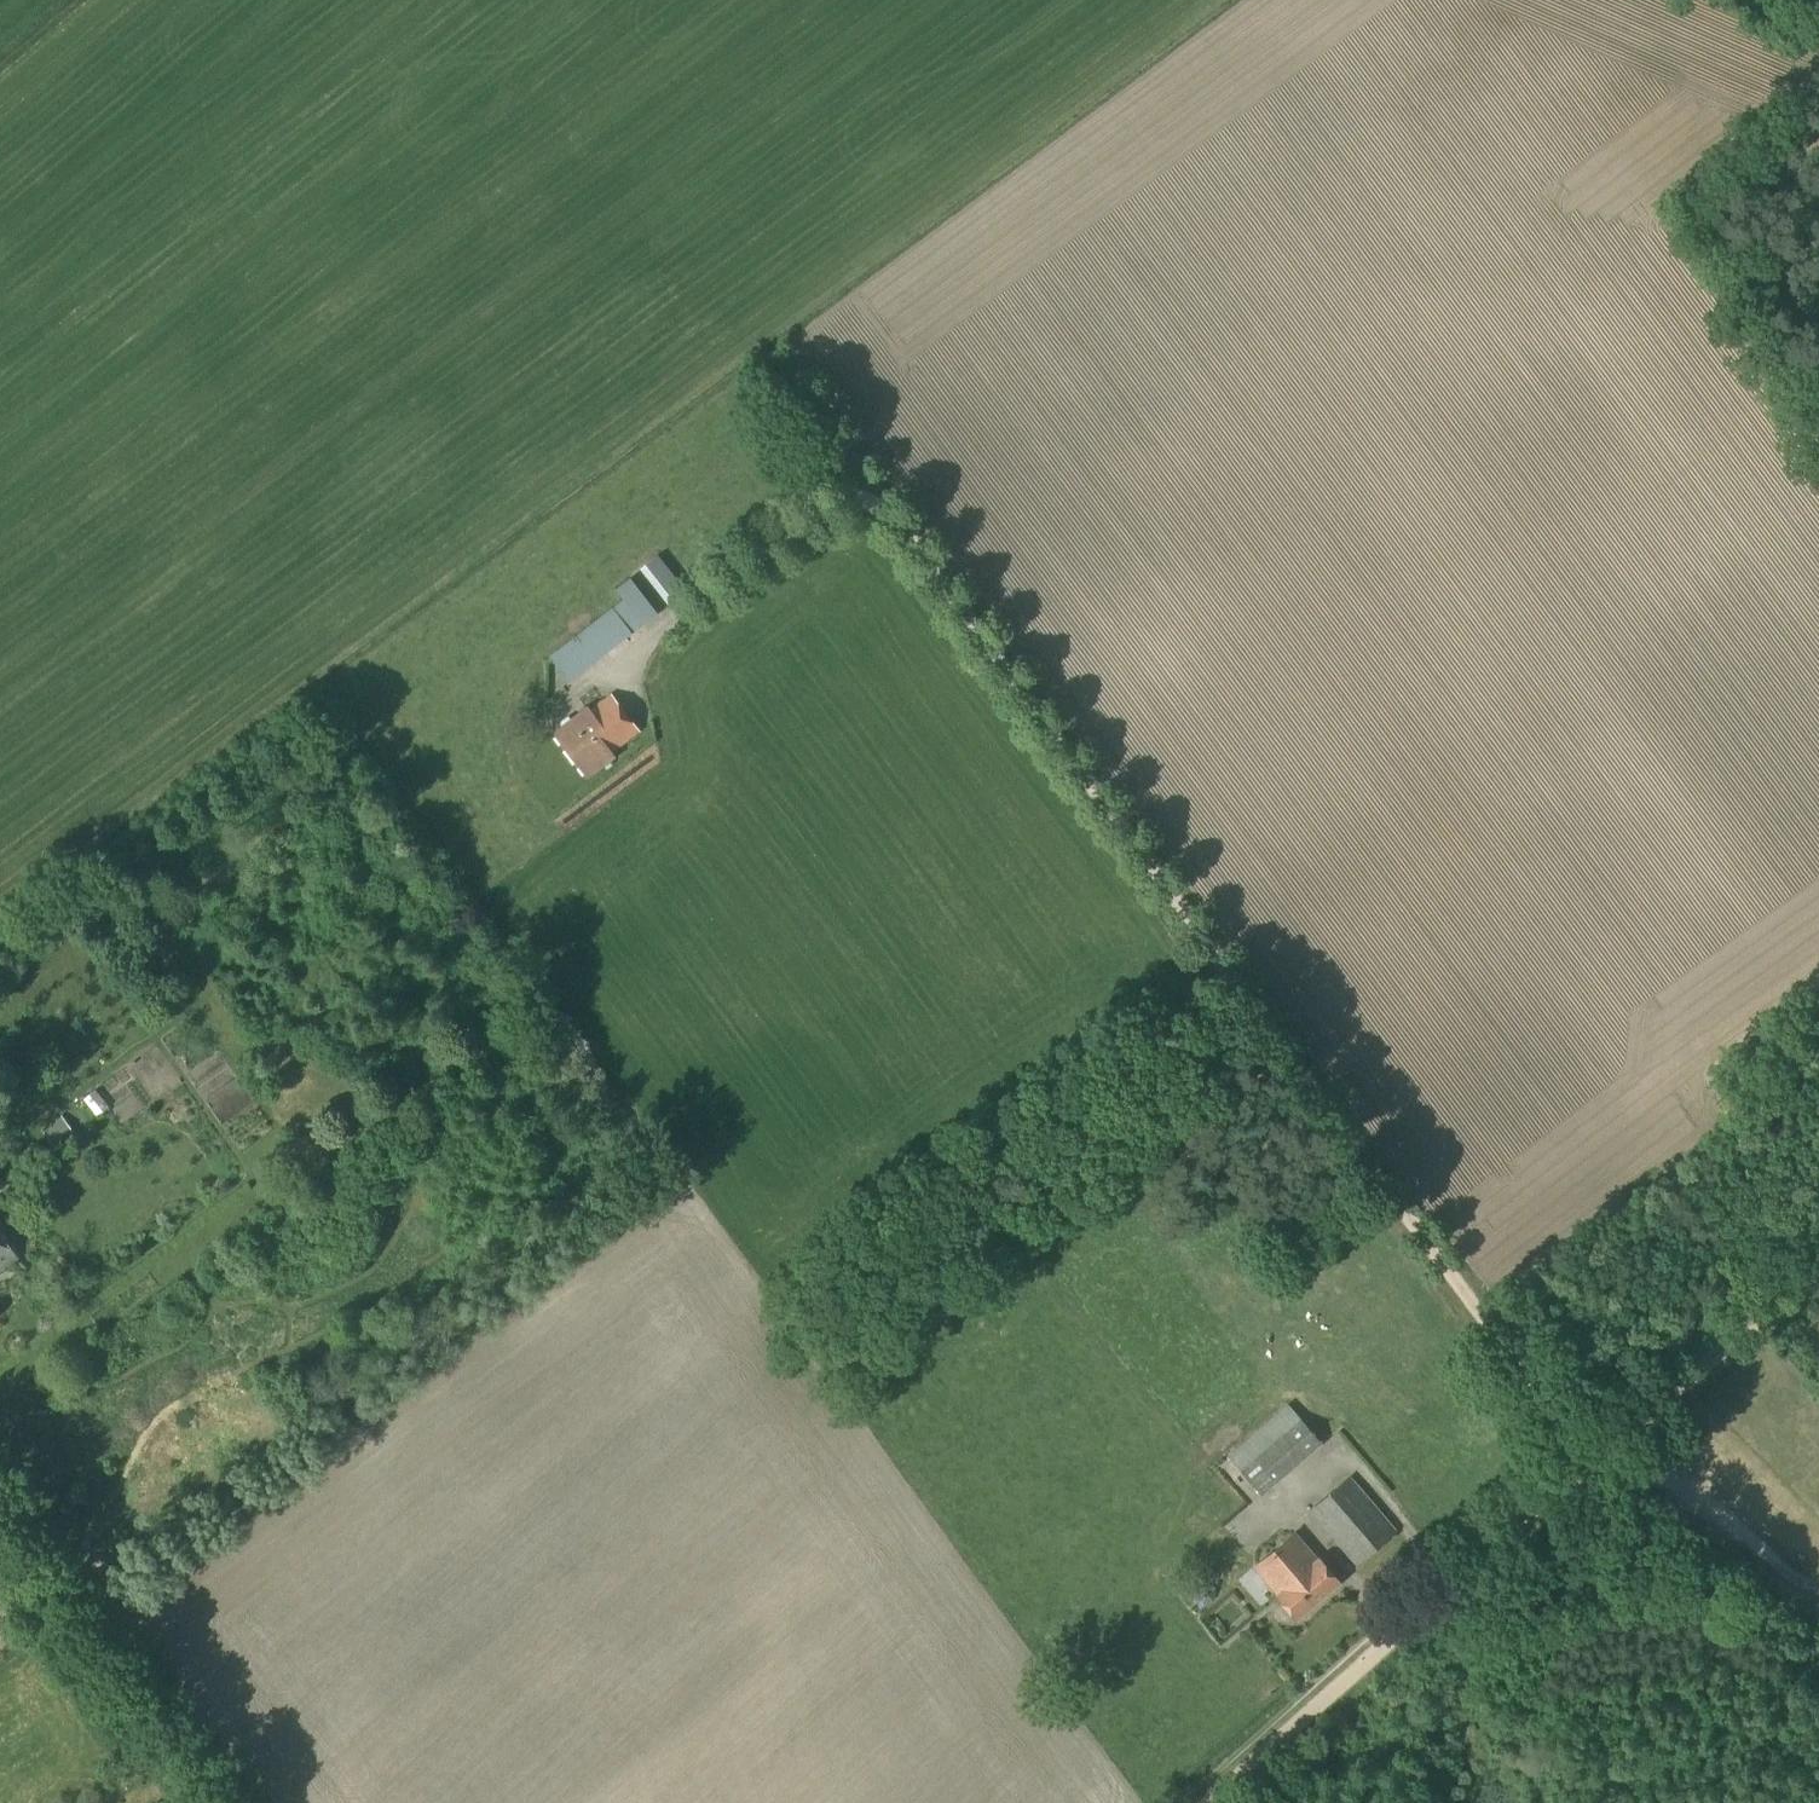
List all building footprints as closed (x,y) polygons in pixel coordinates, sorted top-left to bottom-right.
[(668,605),(686,591),(658,555),(640,568),(668,605)] [(588,626),(549,656),(569,682),(608,652),(588,626)] [(610,751),(639,729),(611,692),(590,709),(587,705),(554,730),(589,775),(614,755),(610,751)] [(98,1119),(114,1115),(109,1093),(93,1096),(98,1119)] [(54,1146),(74,1132),(62,1115),(42,1130),(54,1146)] [(18,1257),(0,1232),(0,1271),(18,1257)] [(1262,1496),(1323,1444),(1287,1403),(1227,1455),(1262,1496)] [(1356,1563),(1395,1530),(1349,1477),(1310,1510),(1356,1563)] [(1253,1568),(1275,1595),(1296,1620),(1340,1582),(1319,1557),(1317,1559),(1294,1532),(1253,1568)] [(1203,1603),(1213,1601),(1216,1592),(1211,1583),(1200,1585),(1197,1595),(1203,1603)]
